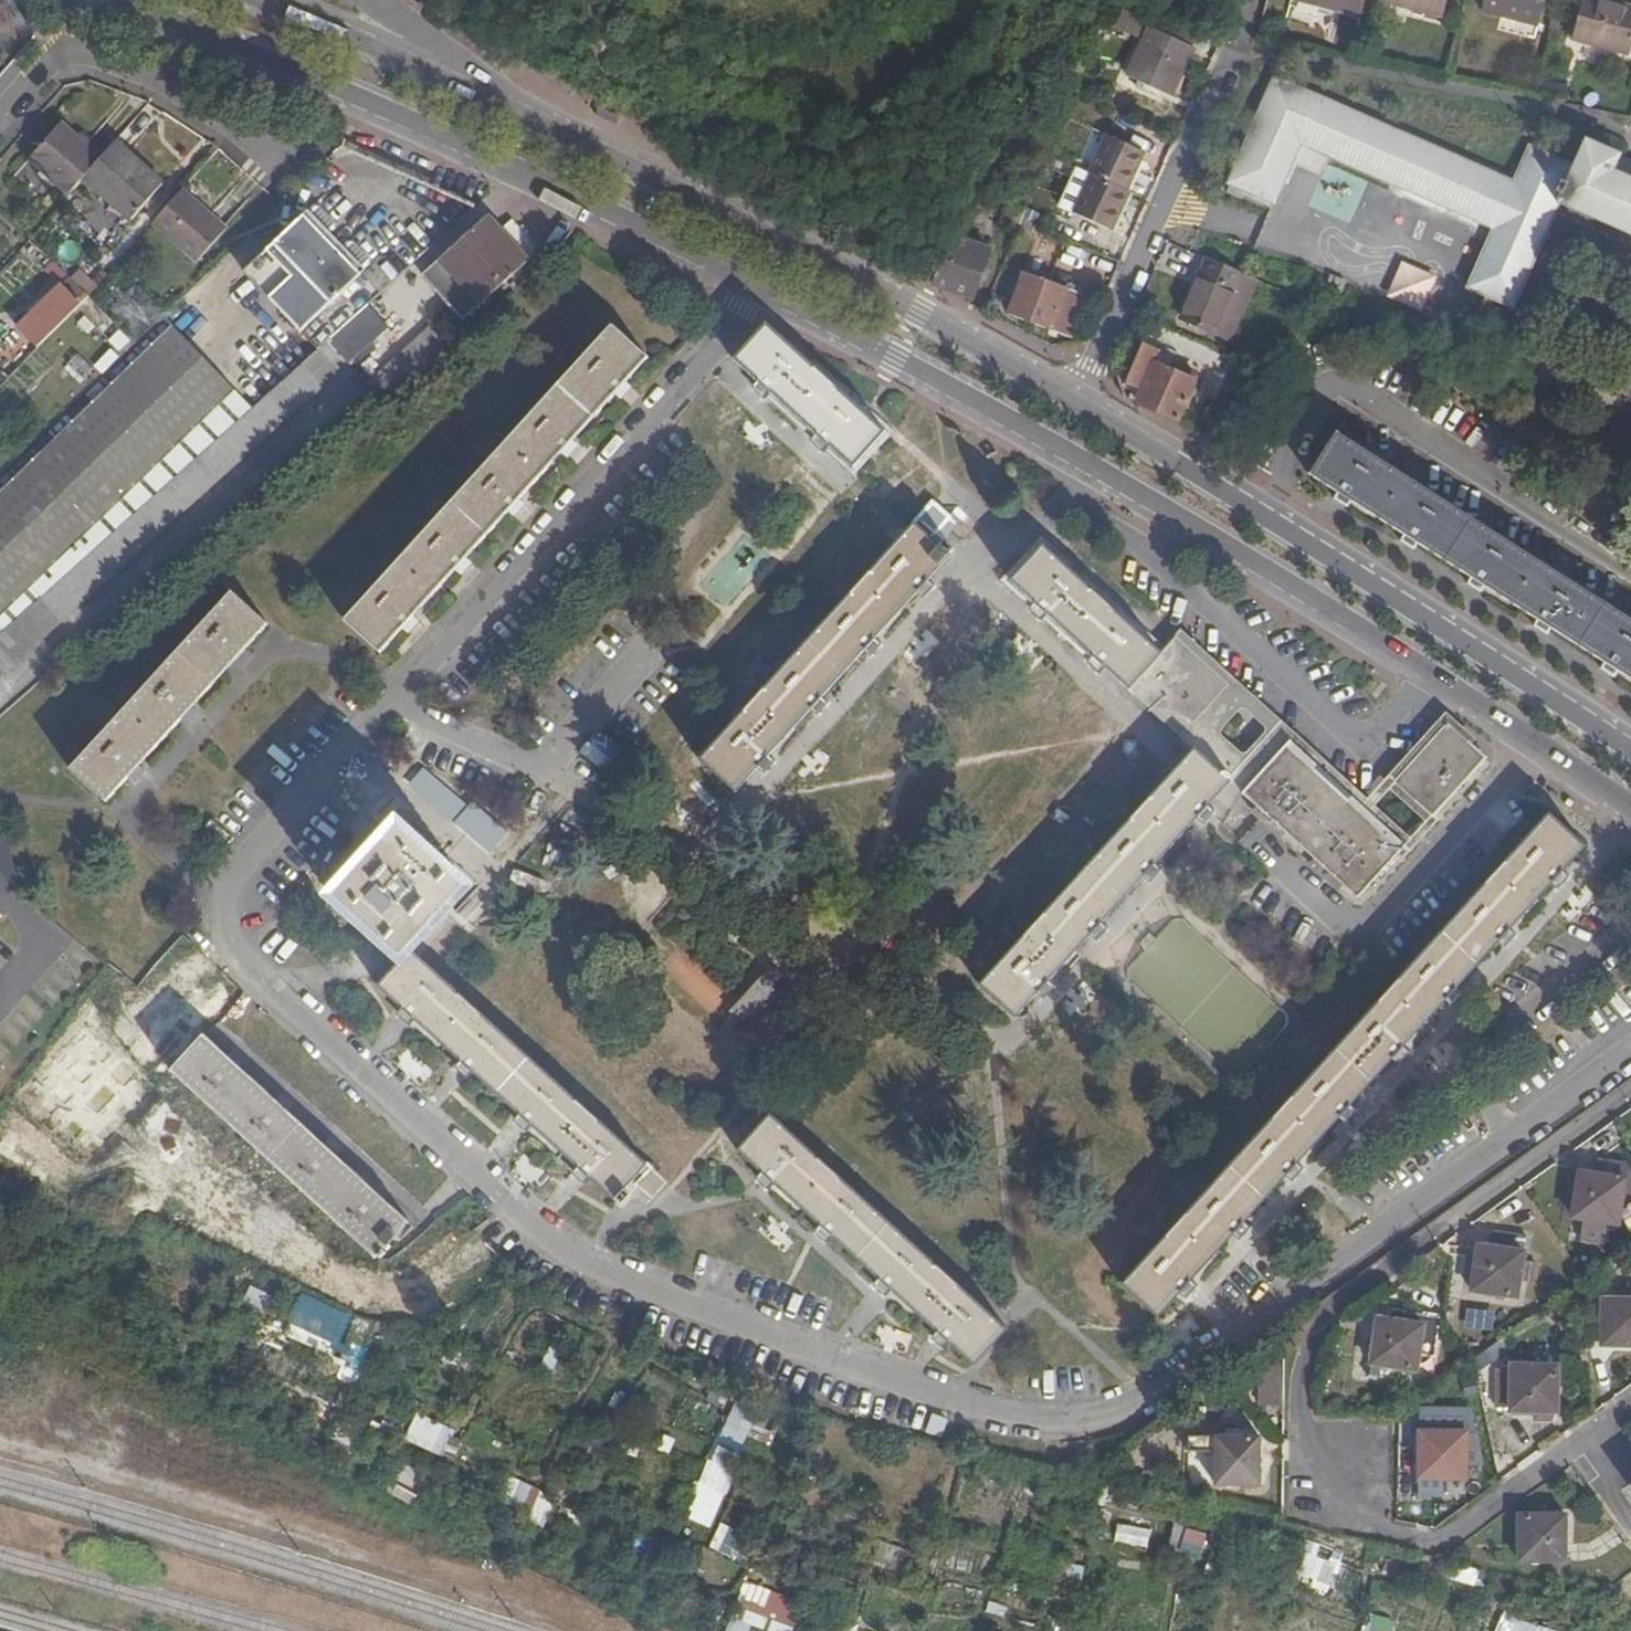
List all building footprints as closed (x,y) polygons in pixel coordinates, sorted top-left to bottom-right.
[(1361,17),(1365,0),(1301,0),(1361,17)] [(1383,1),(1443,17),(1448,0),(1383,0),(1383,1)] [(1484,10),(1538,26),(1546,0),(1486,0),(1484,10)] [(1629,53),(1630,47),(1630,8),(1600,0),(1583,0),(1572,39),(1629,53)] [(1312,12),(1290,6),(1286,22),(1307,28),(1312,12)] [(1186,46),(1194,26),(1148,11),(1148,12),(1124,7),(1116,27),(1137,36),(1143,25),(1149,28),(1186,46)] [(1191,48),(1186,46),(1149,28),(1126,77),(1170,97),(1191,48)] [(1621,158),(1622,157),(1587,142),(1575,168),(1529,148),(1513,183),(1431,147),(1276,79),(1231,183),(1273,201),(1300,144),(1301,142),(1493,225),(1466,283),(1487,293),(1511,305),(1560,201),(1630,232),(1630,162),(1621,158)] [(29,162),(67,196),(83,179),(101,158),(63,124),(29,162)] [(1140,149),(1104,134),(1088,174),(1092,175),(1075,214),(1111,229),(1128,191),(1124,189),(1140,149)] [(159,190),(112,147),(101,158),(83,179),(131,222),(159,190)] [(227,229),(185,190),(156,224),(199,262),(227,229)] [(1032,220),(1022,216),(1018,225),(1018,226),(1027,230),(1032,220)] [(491,217),(422,278),(463,322),(530,262),(491,217)] [(304,218),(245,274),(301,332),(360,276),(304,218)] [(931,282),(973,298),(990,250),(949,234),(931,282)] [(357,269),(368,259),(348,236),(337,246),(357,269)] [(1080,286),(1087,259),(1061,252),(1053,279),(1080,286)] [(94,294),(55,255),(42,269),(62,288),(82,306),(94,294)] [(1242,271),(1206,257),(1182,317),(1201,324),(1217,330),(1242,271)] [(1398,260),(1383,295),(1419,310),(1433,275),(1398,260)] [(1242,271),(1217,330),(1231,336),(1245,303),(1246,303),(1257,277),(1242,271)] [(1084,297),(1025,275),(1011,314),(1069,337),(1084,297)] [(1328,278),(1324,288),(1339,294),(1343,284),(1328,278)] [(21,329),(41,348),(82,306),(62,288),(21,329)] [(387,330),(366,305),(326,342),(349,365),(387,330)] [(1201,324),(1198,335),(1213,340),(1217,330),(1201,324)] [(765,327),(734,361),(852,467),(883,433),(765,327)] [(173,328),(52,446),(0,497),(0,616),(52,566),(233,391),(173,328)] [(648,360),(613,329),(345,623),(381,654),(648,360)] [(388,405),(450,352),(429,331),(369,384),(374,390),(388,405)] [(326,342),(162,489),(37,603),(0,637),(0,679),(349,365),(326,342)] [(1140,389),(1134,402),(1192,426),(1208,393),(1193,387),(1196,381),(1174,371),(1176,364),(1157,355),(1159,350),(1144,343),(1141,349),(1128,379),(1126,383),(1140,389)] [(1120,375),(1128,379),(1141,349),(1133,346),(1120,375)] [(1176,364),(1174,371),(1196,381),(1199,374),(1176,364)] [(10,379),(0,371),(0,389),(10,379)] [(1557,572),(1337,433),(1312,475),(1630,679),(1630,619),(1557,572)] [(921,523),(936,538),(951,522),(935,507),(931,510),(929,507),(923,513),(926,516),(921,523)] [(932,543),(936,538),(921,523),(916,528),(932,543)] [(943,552),(932,543),(916,528),(700,760),(735,794),(952,561),(951,559),(955,555),(947,548),(943,552)] [(1161,649),(1159,648),(1042,548),(1011,583),(1130,686),(1161,649)] [(233,594),(71,771),(105,801),(267,625),(233,594)] [(1239,766),(1280,721),(1180,632),(1172,641),(1225,686),(1183,732),(1181,736),(1180,737),(1193,749),(1199,753),(1213,742),(1239,766)] [(1163,651),(1161,649),(1130,686),(1183,732),(1225,686),(1172,641),(1163,651)] [(1486,757),(1441,720),(1389,776),(1432,816),(1486,757)] [(1367,801),(1280,721),(1239,766),(1226,780),(1230,782),(1242,793),(1243,794),(1289,744),(1338,788),(1405,846),(1413,837),(1370,797),(1367,801)] [(1357,898),(1405,846),(1338,788),(1289,744),(1243,794),(1357,898)] [(1015,1019),(1230,782),(1226,780),(1199,753),(1193,749),(979,985),(1015,1019)] [(1389,776),(1370,797),(1413,837),(1432,816),(1389,776)] [(1583,847),(1548,816),(1123,1285),(1158,1315),(1583,847)] [(397,821),(387,832),(402,847),(400,849),(418,865),(430,851),(397,821)] [(402,847),(387,832),(328,897),(401,962),(379,987),(613,1201),(616,1199),(622,1203),(629,1195),(624,1190),(633,1181),(646,1166),(413,953),(472,888),(430,851),(418,865),(400,849),(402,847)] [(692,994),(709,975),(677,947),(660,965),(692,994)] [(776,966),(731,1015),(752,1025),(789,984),(776,966)] [(203,1037),(197,1044),(295,1122),(203,1037)] [(385,1204),(386,1205),(319,1143),(295,1122),(197,1044),(184,1058),(309,1158),(385,1204)] [(407,1224),(386,1205),(385,1204),(309,1158),(184,1058),(172,1071),(375,1258),(407,1224)] [(973,1365),(1006,1328),(766,1119),(735,1156),(973,1365)] [(1627,1165),(1601,1161),(1598,1176),(1580,1173),(1572,1219),(1618,1226),(1627,1165)] [(646,1166),(633,1181),(652,1199),(666,1185),(646,1166)] [(1525,1236),(1494,1232),(1492,1248),(1479,1246),(1471,1293),(1516,1299),(1525,1236)] [(257,1310),(264,1294),(245,1286),(239,1302),(257,1310)] [(1589,1299),(1588,1342),(1599,1343),(1599,1346),(1630,1347),(1630,1300),(1589,1299)] [(1462,1307),(1461,1327),(1491,1329),(1492,1309),(1462,1307)] [(1439,1320),(1384,1310),(1382,1320),(1378,1319),(1370,1365),(1378,1366),(1375,1382),(1410,1387),(1413,1371),(1416,1372),(1418,1355),(1433,1358),(1439,1320)] [(1557,1367),(1513,1365),(1512,1371),(1499,1371),(1497,1409),(1510,1410),(1510,1413),(1515,1413),(1515,1417),(1536,1418),(1536,1422),(1551,1423),(1554,1414),(1556,1414),(1557,1367)] [(1283,1366),(1261,1366),(1261,1410),(1283,1411),(1283,1366)] [(727,1404),(715,1443),(740,1451),(745,1432),(751,1412),(727,1404)] [(1418,1408),(1419,1426),(1467,1425),(1467,1407),(1418,1408)] [(400,1443),(453,1459),(462,1431),(409,1415),(400,1443)] [(934,1417),(929,1434),(944,1439),(949,1421),(934,1417)] [(1466,1434),(1421,1433),(1420,1479),(1464,1481),(1466,1434)] [(1204,1436),(1188,1436),(1187,1452),(1204,1452),(1214,1452),(1214,1486),(1259,1486),(1259,1436),(1204,1436)] [(417,1490),(422,1471),(393,1464),(388,1484),(417,1490)] [(543,1525),(554,1496),(504,1477),(493,1506),(543,1525)] [(678,1517),(706,1528),(721,1490),(693,1479),(678,1517)] [(1567,1515),(1521,1514),(1519,1560),(1525,1560),(1524,1573),(1561,1580),(1561,1561),(1565,1561),(1567,1515)] [(716,1523),(707,1548),(727,1556),(736,1530),(716,1523)] [(1172,1523),(1163,1549),(1194,1558),(1202,1533),(1172,1523)] [(1146,1545),(1147,1527),(1113,1525),(1111,1543),(1146,1545)] [(1315,1556),(1319,1544),(1303,1540),(1291,1578),(1326,1588),(1334,1562),(1315,1556)] [(1475,1583),(1476,1568),(1453,1567),(1452,1582),(1475,1583)] [(800,1602),(743,1580),(723,1630),(746,1630),(747,1628),(754,1630),(789,1630),(800,1602)] [(1391,1620),(1362,1612),(1357,1630),(1388,1630),(1391,1620)] [(1562,1630),(1507,1619),(1505,1630),(1562,1630)]
